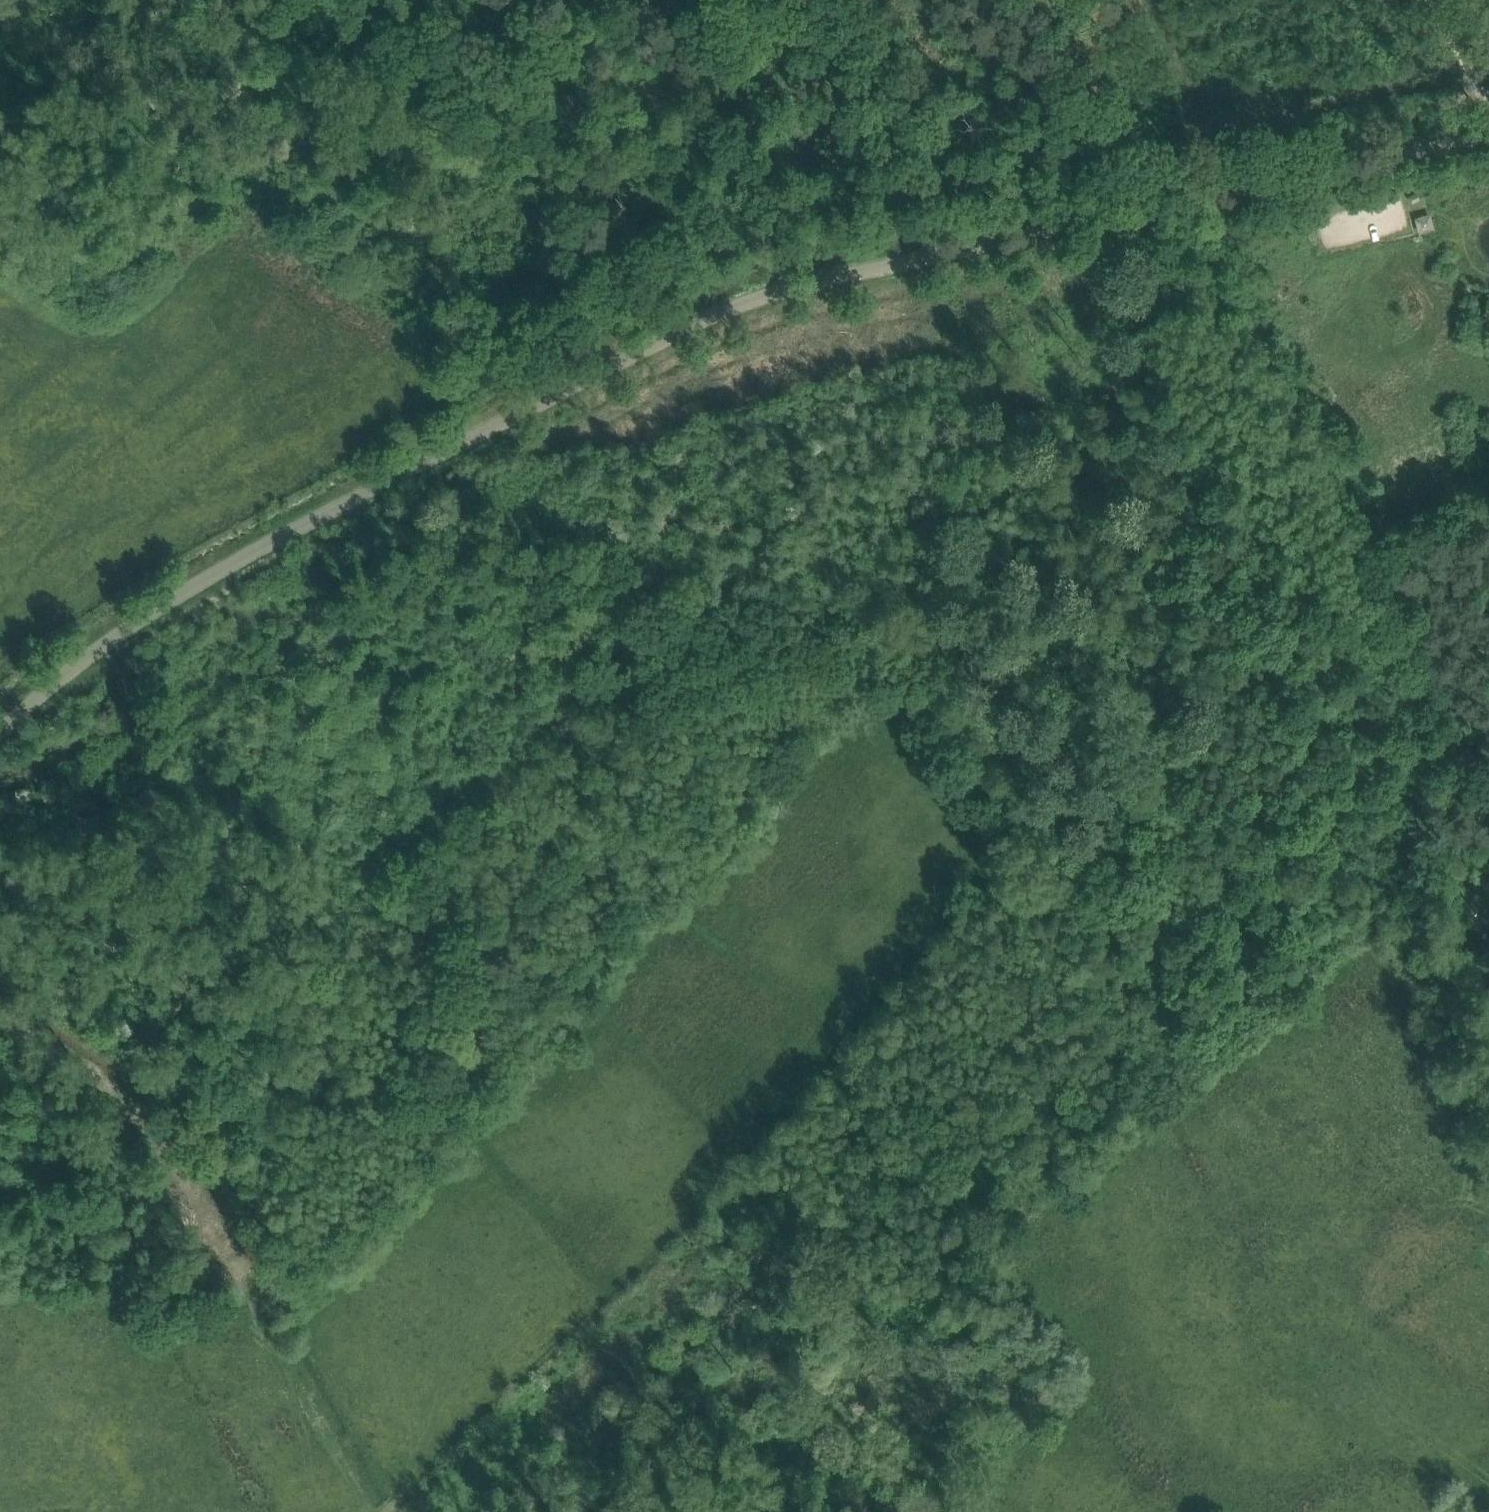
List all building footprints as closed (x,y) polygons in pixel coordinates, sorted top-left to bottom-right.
[(1422,232),(1438,226),(1432,211),(1416,218),(1422,232)]
